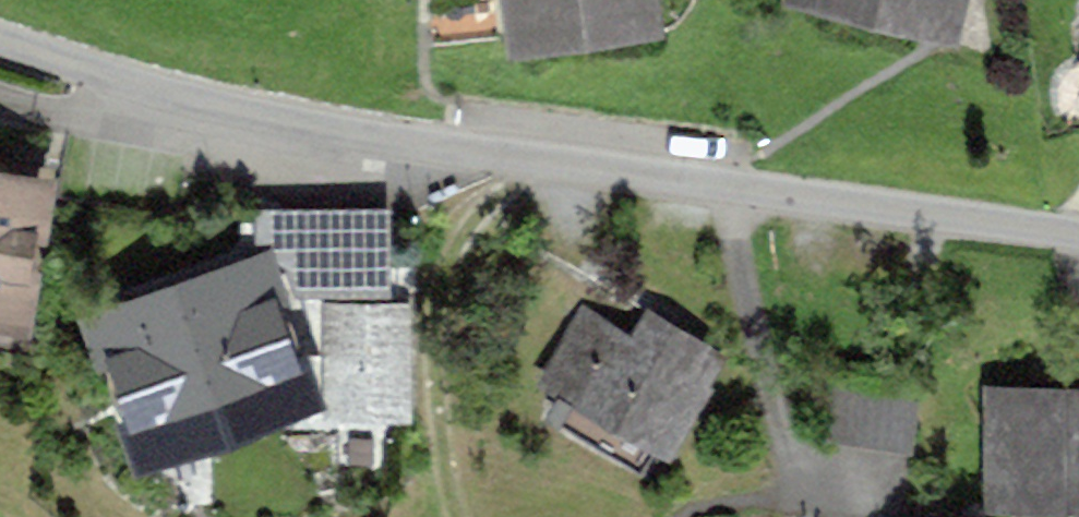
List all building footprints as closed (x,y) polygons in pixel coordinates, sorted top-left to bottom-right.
[(640,0),(520,0),(523,21),(641,6),(640,0)] [(940,8),(942,0),(906,0),(940,8)] [(9,291),(26,189),(0,184),(0,290),(9,291)] [(293,278),(385,278),(384,202),(259,203),(259,235),(289,253),(293,278)] [(291,380),(272,328),(286,323),(266,266),(112,321),(151,430),(291,380)] [(335,395),(398,394),(397,304),(335,305),(335,395)] [(660,435),(696,375),(669,358),(688,326),(650,304),(631,336),(587,310),(551,371),(660,435)] [(822,366),(813,431),(911,445),(920,380),(822,366)] [(998,479),(1078,478),(1078,391),(997,392),(998,479)]
